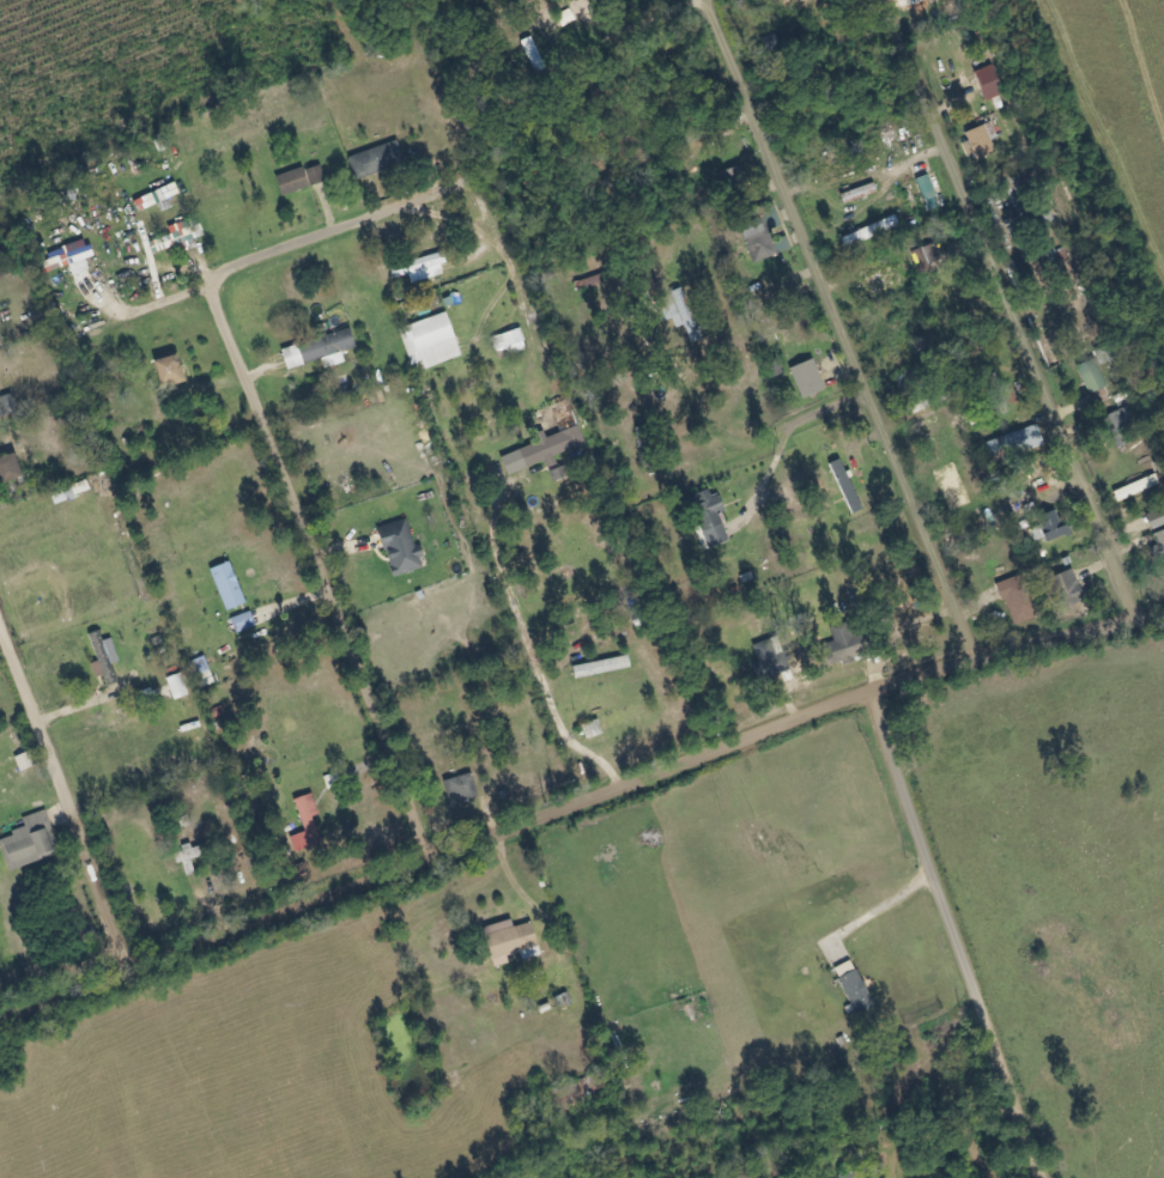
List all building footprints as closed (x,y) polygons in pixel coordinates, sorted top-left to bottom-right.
[(975,73),(986,102),(1004,95),(993,66),(975,73)] [(966,133),(977,160),(996,152),(992,140),(999,138),(992,122),(966,133)] [(405,165),(399,143),(350,155),(355,178),(405,165)] [(303,168),(275,177),(282,197),(326,182),(320,165),(304,171),(303,168)] [(937,196),(928,175),(917,180),(925,200),(937,196)] [(180,194),(175,183),(134,201),(140,214),(167,202),(166,200),(180,194)] [(761,218),(740,225),(752,263),(775,255),(767,232),(782,227),(774,202),(758,207),(761,218)] [(170,235),(162,238),(166,249),(201,237),(195,218),(168,227),(170,235)] [(842,238),(845,249),(880,237),(876,226),(842,238)] [(70,266),(73,276),(90,271),(86,260),(93,258),(88,242),(39,257),(44,274),(70,266)] [(941,264),(934,245),(912,252),(919,271),(941,264)] [(694,324),(682,290),(665,296),(670,311),(662,314),(665,322),(673,319),(677,329),(694,324)] [(400,329),(411,365),(422,362),(425,370),(462,358),(448,314),(400,329)] [(282,348),(287,370),(331,359),(333,367),(345,364),(343,353),(357,349),(352,330),(282,348)] [(161,387),(186,379),(178,354),(153,363),(161,387)] [(1088,395),(1108,387),(1097,359),(1078,366),(1088,395)] [(827,389),(814,360),(790,370),(803,400),(827,389)] [(542,408),(551,432),(526,441),(528,448),(501,458),(508,476),(542,464),(544,471),(558,466),(556,459),(587,448),(570,399),(542,408)] [(1102,420),(1118,449),(1136,439),(1120,410),(1102,420)] [(23,476),(14,454),(0,459),(0,485),(23,476)] [(864,509),(841,460),(830,465),(853,514),(864,509)] [(1119,503),(1160,485),(1156,475),(1114,492),(1119,503)] [(708,549),(731,540),(720,515),(724,514),(714,489),(688,499),(708,549)] [(1016,514),(1024,512),(1030,530),(1041,527),(1033,498),(1012,504),(1016,514)] [(1038,518),(1047,543),(1068,536),(1058,510),(1038,518)] [(408,519),(378,530),(395,579),(423,569),(420,559),(422,558),(408,519)] [(1153,548),(1158,567),(1163,565),(1163,531),(1154,534),(1158,546),(1153,548)] [(210,570),(226,612),(247,604),(230,562),(210,570)] [(1051,578),(1060,609),(1083,602),(1075,571),(1051,578)] [(999,583),(1012,624),(1043,614),(1035,589),(1025,592),(1020,577),(999,583)] [(257,628),(252,612),(232,617),(237,634),(257,628)] [(831,629),(835,643),(818,647),(823,667),(842,663),(842,665),(882,655),(879,645),(865,648),(858,622),(831,629)] [(112,640),(104,642),(102,632),(91,635),(98,662),(93,664),(97,679),(105,676),(108,687),(119,683),(114,665),(119,664),(112,640)] [(773,641),(752,649),(763,681),(793,670),(786,651),(778,654),(773,641)] [(167,679),(174,701),(189,696),(182,674),(167,679)] [(604,735),(599,720),(582,727),(587,741),(604,735)] [(343,786),(340,773),(325,777),(329,789),(343,786)] [(480,796),(472,773),(445,782),(453,806),(480,796)] [(325,842),(309,795),(294,800),(305,832),(291,837),(296,852),(325,842)] [(23,818),(26,829),(1,837),(10,866),(59,851),(47,811),(23,818)] [(175,851),(178,864),(184,863),(187,876),(202,872),(199,860),(205,859),(202,845),(175,851)] [(533,923),(514,927),(512,920),(484,927),(494,967),(510,963),(508,956),(523,953),(524,959),(541,955),(533,923)]
